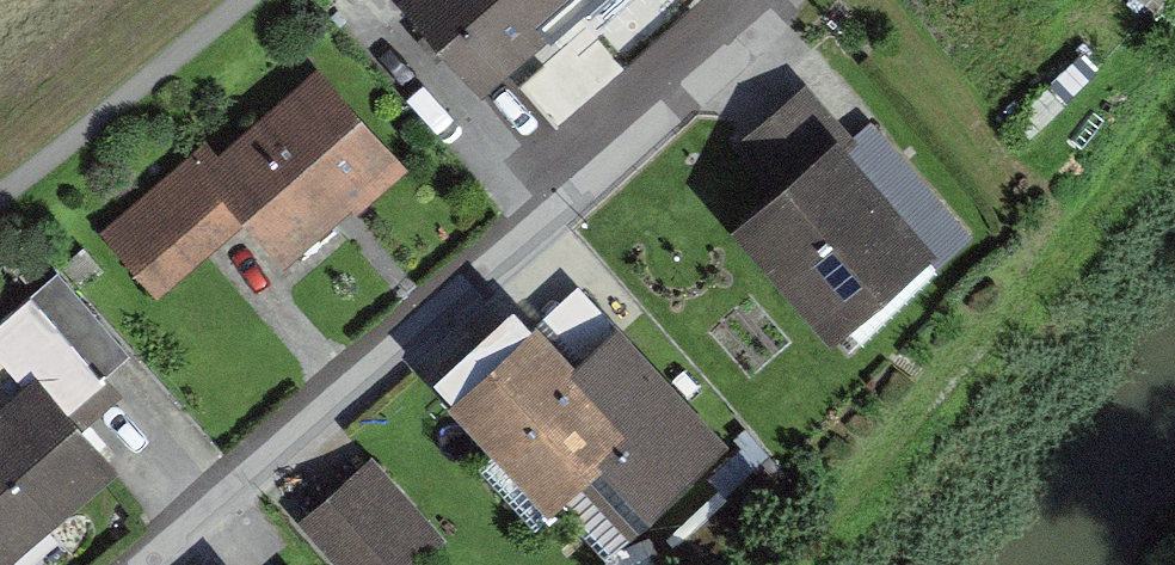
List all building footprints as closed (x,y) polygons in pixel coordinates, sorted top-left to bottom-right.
[(481,98),(590,4),(586,0),(395,0),(481,98)] [(590,4),(595,9),(605,0),(586,0),(590,4)] [(415,169),(324,64),(225,150),(210,133),(186,154),(99,230),(161,301),(249,225),(282,263),(302,245),(313,258),(415,169)] [(623,102),(589,64),(534,111),(568,150),(623,102)] [(860,136),(811,80),(738,143),(775,186),(829,139),(927,251),(942,269),(981,235),(879,119),(860,136)] [(775,186),(730,225),(827,337),(927,251),(829,139),(775,186)] [(623,329),(585,286),(549,318),(587,360),(623,329)] [(40,294),(0,328),(0,346),(28,378),(78,435),(127,393),(40,294)] [(533,333),(510,307),(430,380),(452,405),(533,333)] [(452,405),(443,413),(542,522),(579,489),(621,536),(725,441),(623,329),(587,360),(549,318),(533,333),(452,405)] [(109,470),(78,435),(28,378),(0,402),(0,564),(1,564),(109,470)] [(300,520),(340,564),(425,564),(453,541),(377,453),(300,520)]
